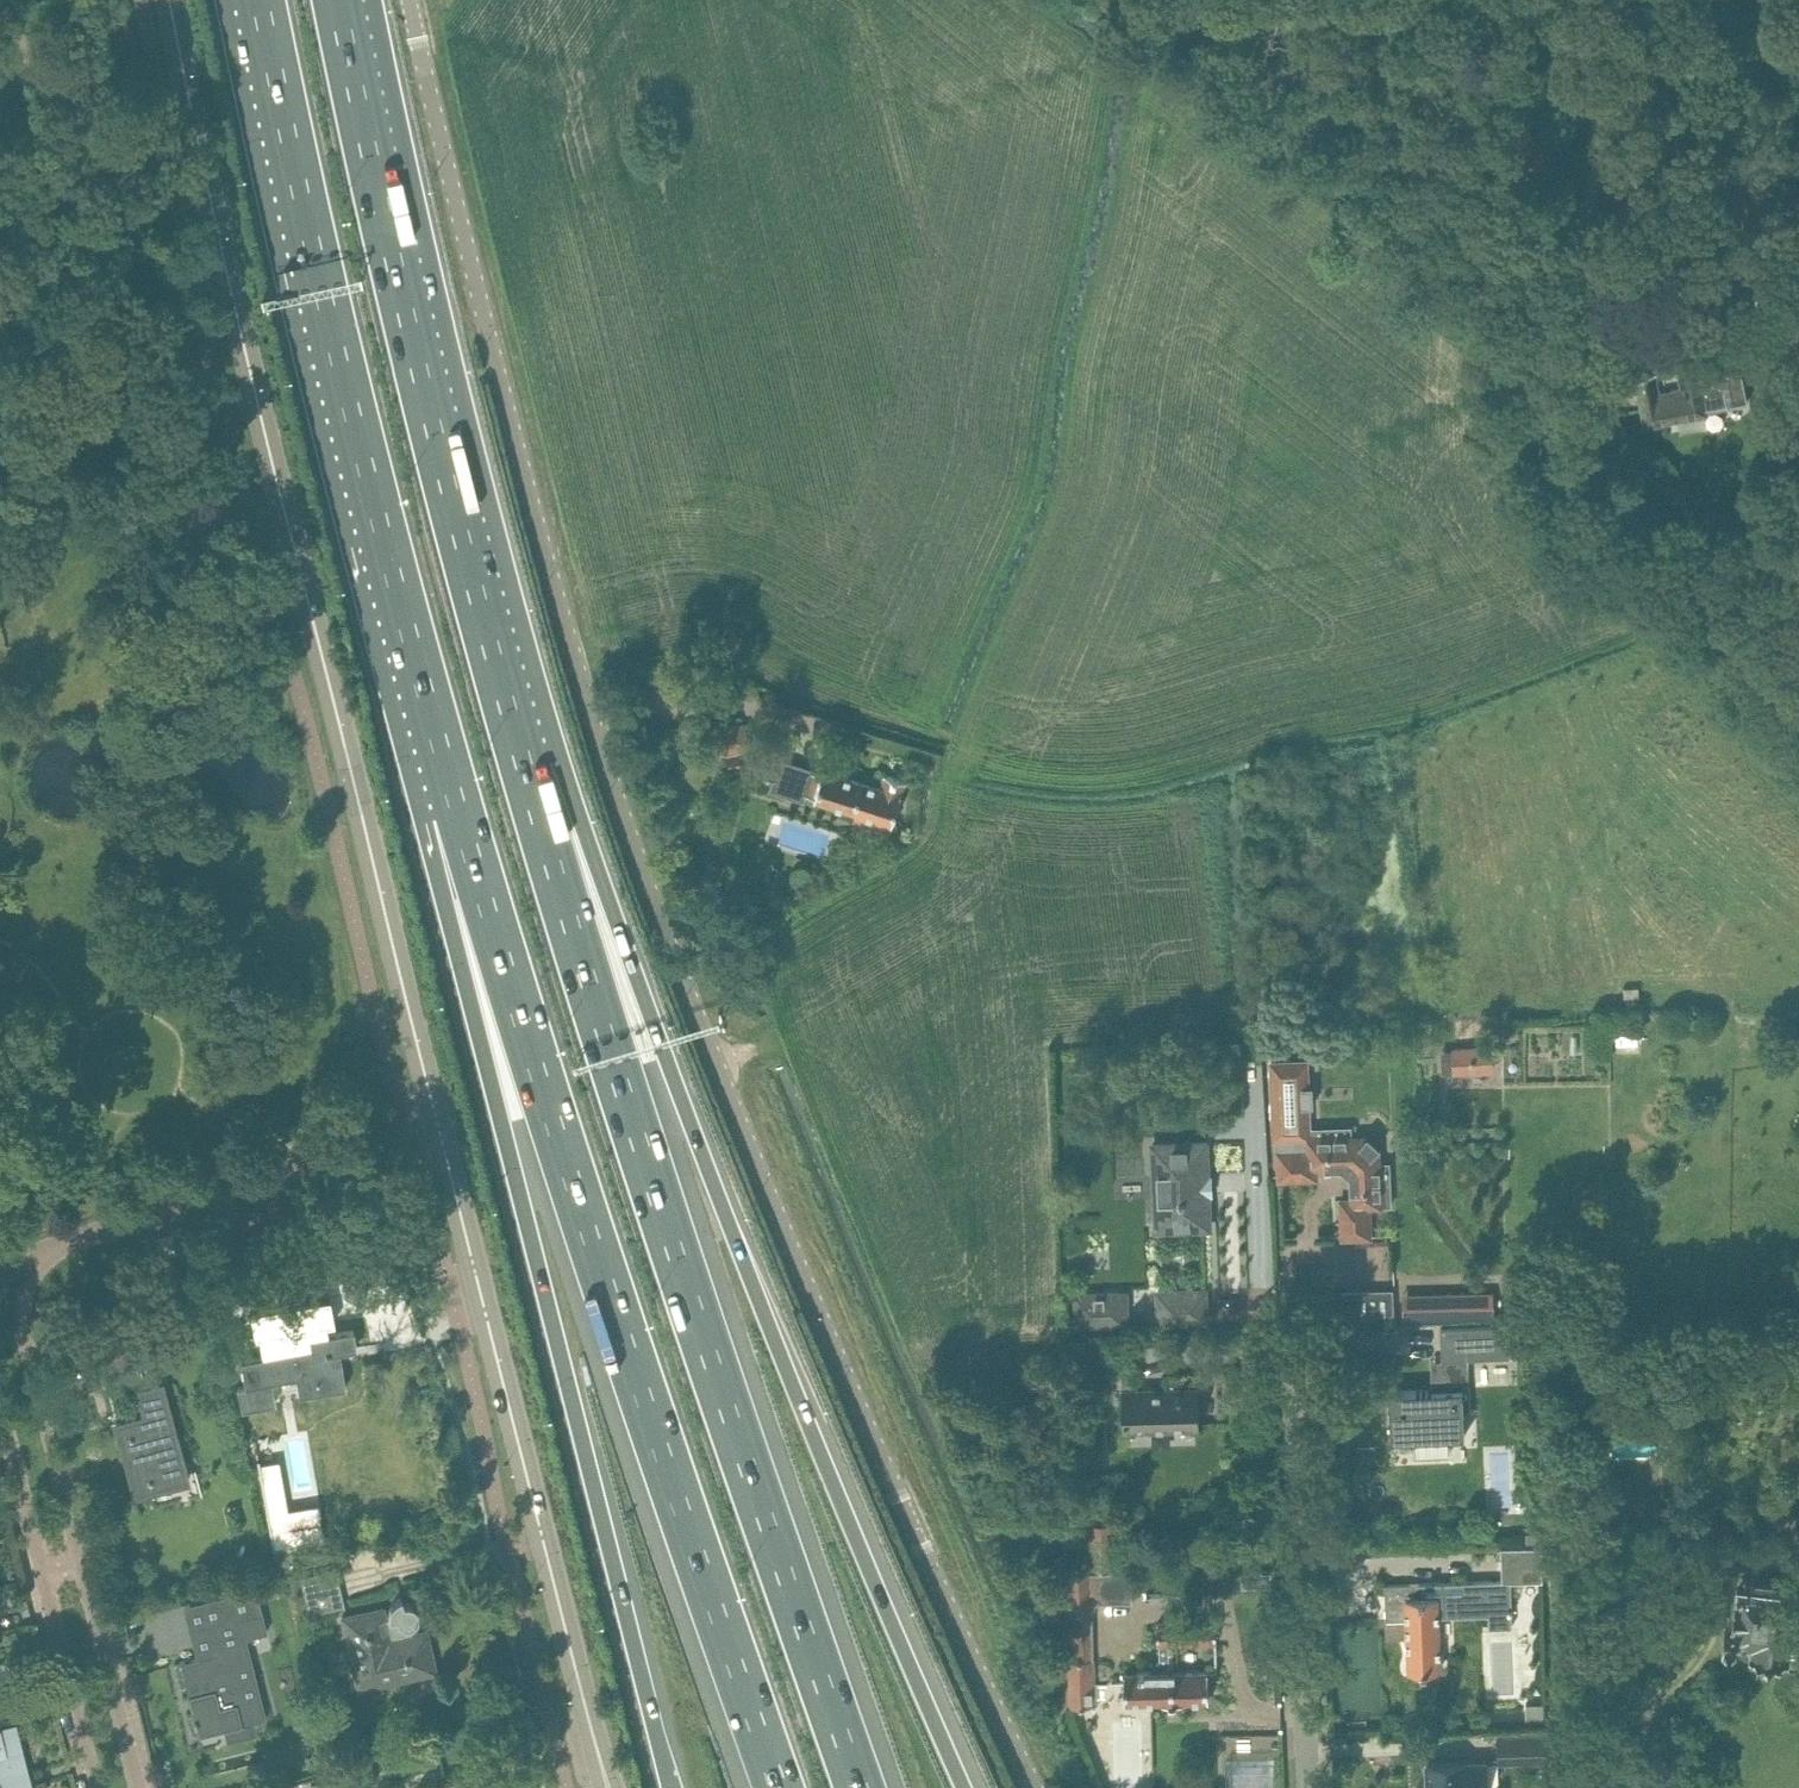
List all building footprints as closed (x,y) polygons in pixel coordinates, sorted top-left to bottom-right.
[(1655,372),(1635,376),(1644,426),(1668,421),(1708,414),(1706,408),(1707,407),(1708,413),(1727,410),(1725,403),(1753,397),(1750,384),(1747,369),(1725,374),(1709,377),(1709,375),(1700,376),(1698,363),(1677,367),(1681,388),(1659,392),(1655,372)] [(707,746),(728,754),(731,767),(748,763),(745,750),(751,749),(745,724),(707,723),(707,746)] [(891,830),(906,780),(884,773),(880,786),(824,768),(821,778),(781,765),(785,752),(768,746),(758,778),(775,783),(773,787),(802,796),(803,792),(815,796),(814,798),(857,812),(855,819),(891,830)] [(1493,1045),(1452,1046),(1452,1049),(1443,1050),(1444,1070),(1454,1069),(1454,1071),(1494,1070),(1493,1045)] [(1391,1204),(1391,1203),(1381,1203),(1379,1146),(1366,1135),(1310,1137),(1309,1106),(1314,1106),(1314,1086),(1309,1086),(1308,1062),(1273,1064),(1276,1144),(1278,1143),(1279,1150),(1278,1150),(1279,1179),(1317,1178),(1317,1166),(1336,1165),(1351,1179),(1352,1198),(1340,1199),(1342,1238),(1371,1236),(1370,1205),(1391,1204)] [(1182,1143),(1153,1144),(1154,1161),(1159,1161),(1162,1217),(1177,1217),(1178,1228),(1186,1228),(1210,1227),(1208,1195),(1206,1142),(1182,1143)] [(1210,1322),(1208,1286),(1156,1288),(1156,1324),(1210,1322)] [(1128,1288),(1073,1291),(1075,1328),(1129,1326),(1128,1288)] [(1454,1301),(1403,1302),(1403,1319),(1466,1317),(1465,1289),(1454,1290),(1454,1301)] [(244,1385),(236,1386),(240,1409),(275,1402),(271,1381),(295,1376),(298,1395),(322,1390),(345,1386),(340,1359),(333,1361),(331,1352),(356,1348),(353,1329),(329,1333),(327,1333),(325,1324),(334,1323),(329,1297),(249,1311),(254,1337),(258,1336),(262,1356),(239,1360),(244,1385)] [(1509,1324),(1440,1327),(1442,1359),(1468,1358),(1511,1356),(1509,1324)] [(131,1347),(98,1356),(108,1391),(141,1382),(131,1347)] [(1464,1411),(1471,1410),(1468,1358),(1442,1359),(1431,1360),(1432,1389),(1389,1391),(1391,1439),(1465,1435),(1464,1411)] [(1136,1388),(1136,1365),(1122,1366),(1122,1389),(1123,1431),(1199,1428),(1198,1373),(1166,1374),(1165,1387),(1136,1388)] [(135,1493),(158,1487),(186,1479),(160,1384),(139,1390),(145,1415),(116,1423),(135,1493)] [(258,1458),(257,1458),(272,1547),(323,1538),(318,1513),(317,1514),(316,1505),(285,1510),(279,1480),(263,1482),(259,1462),(258,1458)] [(1111,1523),(1083,1524),(1084,1571),(1093,1571),(1094,1602),(1131,1601),(1130,1570),(1112,1570),(1111,1523)] [(1408,1583),(1385,1584),(1386,1620),(1406,1619),(1408,1670),(1432,1669),(1441,1668),(1438,1616),(1489,1614),(1512,1613),(1512,1601),(1511,1599),(1511,1581),(1525,1580),(1542,1580),(1541,1545),(1501,1546),(1502,1580),(1488,1580),(1408,1583)] [(1724,1636),(1727,1641),(1732,1641),(1736,1638),(1737,1635),(1752,1637),(1750,1647),(1764,1649),(1764,1653),(1768,1658),(1780,1660),(1786,1655),(1786,1651),(1788,1651),(1789,1650),(1798,1651),(1798,1621),(1792,1620),(1795,1585),(1771,1582),(1772,1574),(1752,1572),(1753,1565),(1739,1564),(1732,1629),(1728,1628),(1724,1631),(1724,1636)] [(301,1576),(309,1614),(345,1606),(337,1567),(301,1576)] [(1084,1571),(1067,1572),(1068,1609),(1083,1609),(1094,1608),(1094,1602),(1093,1571),(1084,1571)] [(194,1657),(180,1661),(194,1717),(192,1717),(193,1723),(195,1722),(198,1733),(223,1727),(254,1719),(266,1716),(246,1636),(267,1631),(262,1612),(255,1613),(252,1603),(259,1601),(255,1586),(220,1595),(226,1621),(209,1625),(216,1652),(194,1657)] [(388,1608),(388,1611),(388,1612),(385,1606),(342,1615),(358,1686),(434,1669),(425,1629),(411,1632),(409,1623),(410,1623),(412,1622),(414,1621),(415,1620),(416,1618),(417,1617),(417,1615),(418,1614),(418,1612),(417,1609),(416,1607),(415,1605),(414,1604),(413,1603),(412,1603),(409,1602),(407,1601),(406,1601),(404,1602),(401,1595),(400,1595),(397,1597),(396,1597),(394,1599),(392,1601),(391,1602),(389,1605),(388,1608)] [(1083,1609),(1068,1609),(1068,1656),(1070,1701),(1070,1705),(1072,1705),(1096,1704),(1094,1656),(1084,1656),(1083,1609)] [(1157,1622),(1158,1644),(1158,1662),(1151,1662),(1151,1672),(1124,1672),(1124,1701),(1163,1701),(1163,1702),(1182,1702),(1182,1700),(1209,1700),(1208,1670),(1169,1671),(1168,1644),(1217,1643),(1216,1621),(1157,1622)] [(14,1723),(0,1727),(0,1786),(0,1787),(30,1787),(14,1723)] [(1500,1761),(1543,1759),(1542,1734),(1499,1736),(1500,1761)] [(1486,1760),(1427,1763),(1428,1787),(1420,1787),(1421,1787),(1487,1787),(1486,1760)] [(1559,1762),(1546,1763),(1546,1779),(1560,1778),(1559,1762)] [(418,1786),(419,1787),(461,1787),(458,1776),(435,1782),(418,1786)]
